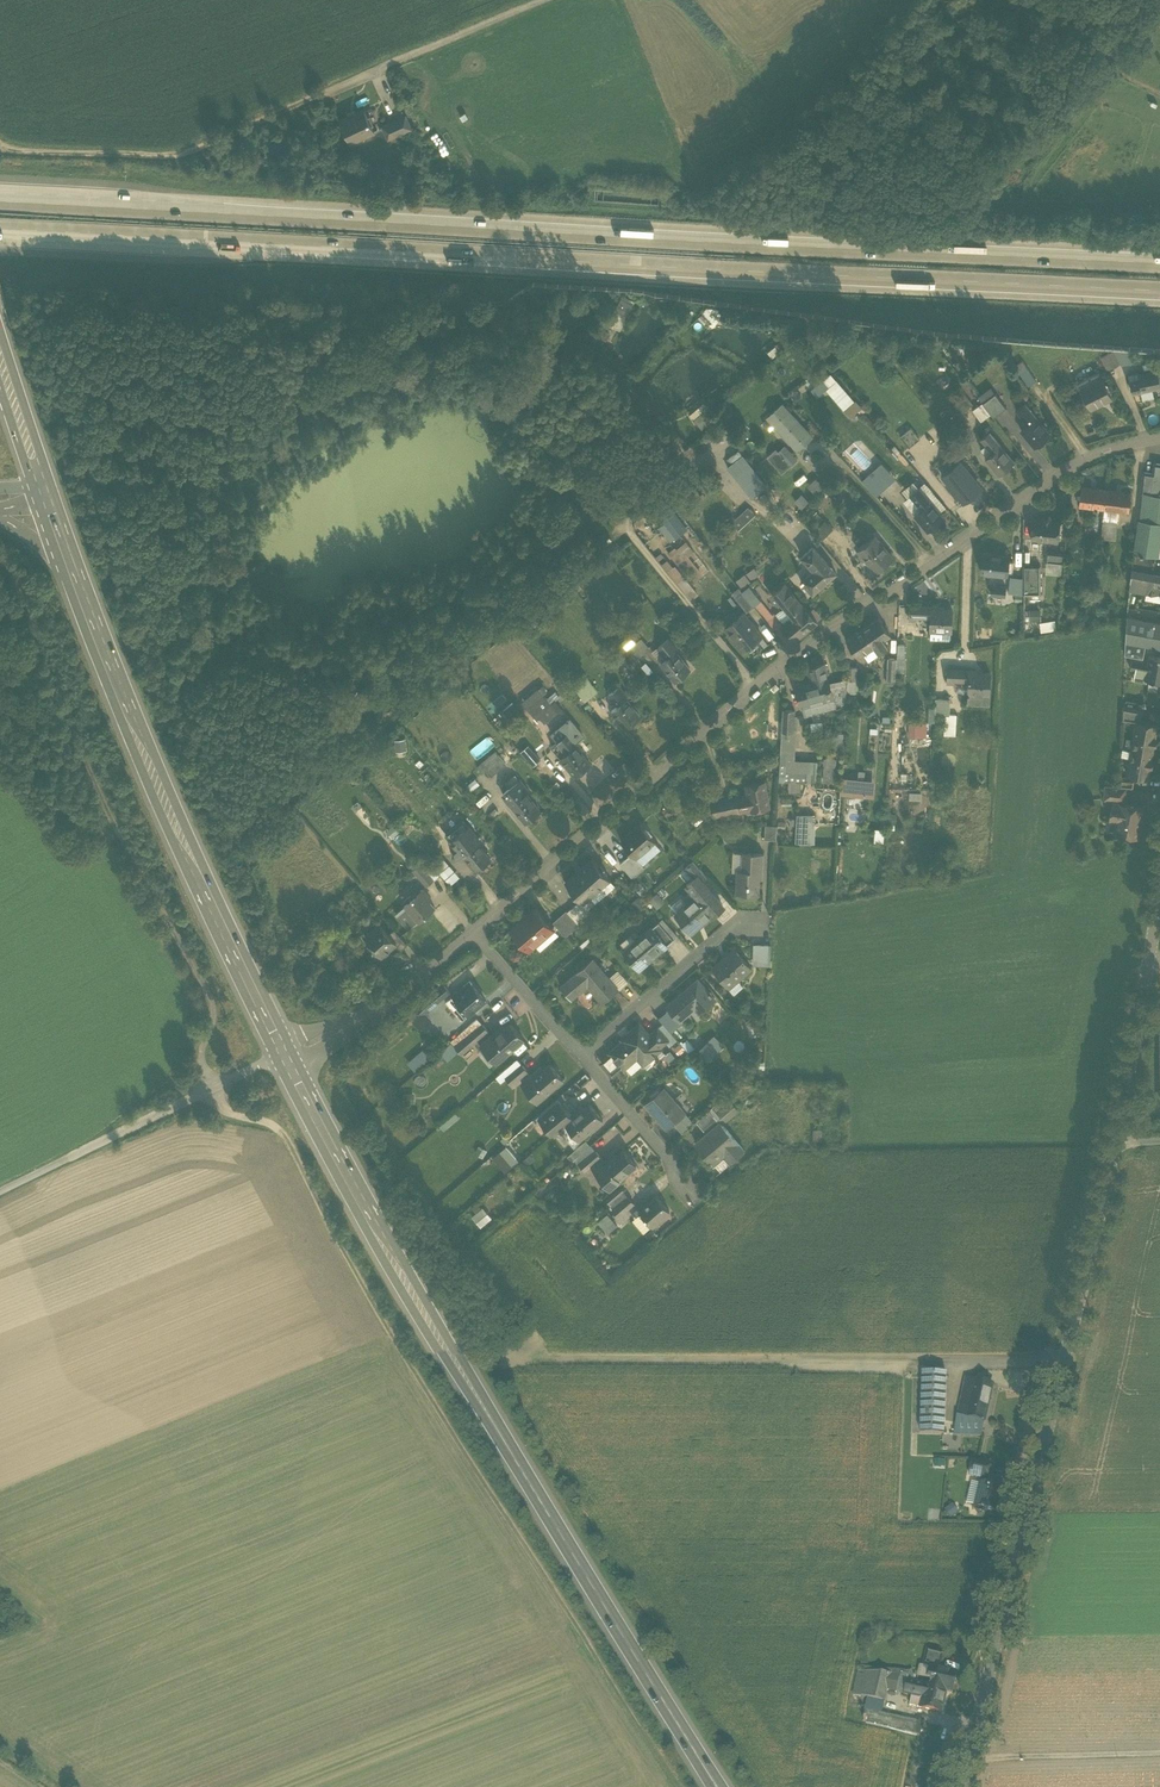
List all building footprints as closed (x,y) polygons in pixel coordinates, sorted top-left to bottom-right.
[(365,110),(349,117),(348,115),(340,119),(350,141),(374,131),(365,110)] [(406,115),(390,122),(396,135),(412,128),(406,115)] [(390,122),(382,125),(388,138),(396,135),(390,122)] [(627,316),(634,303),(621,296),(614,310),(627,316)] [(1113,351),(1105,355),(1112,367),(1119,363),(1113,351)] [(1036,380),(1022,360),(1015,365),(1028,385),(1036,380)] [(1138,373),(1142,390),(1159,386),(1159,380),(1158,368),(1138,373)] [(826,390),(851,415),(862,404),(829,371),(811,388),(819,397),(826,390)] [(1138,373),(1129,375),(1132,392),(1142,390),(1138,373)] [(642,397),(624,374),(616,380),(635,403),(642,397)] [(1102,378),(1081,389),(1090,407),(1112,396),(1102,378)] [(1006,407),(995,393),(982,402),(993,417),(1006,407)] [(1025,402),(1016,410),(1028,423),(1036,417),(1037,417),(1025,402)] [(715,412),(722,422),(733,413),(726,404),(715,412)] [(809,433),(788,410),(786,412),(780,406),(770,415),(776,422),(775,425),(797,449),(805,443),(802,439),(809,433)] [(700,408),(690,416),(702,430),(712,422),(708,418),(711,415),(707,411),(704,413),(700,408)] [(1036,417),(1028,423),(1021,429),(1035,446),(1050,433),(1036,417)] [(911,427),(900,436),(909,447),(920,438),(911,427)] [(1001,445),(989,431),(981,438),(992,452),(1000,445),(1001,446),(1001,445)] [(1001,446),(1000,445),(992,452),(985,457),(999,474),(1014,462),(1001,446)] [(796,459),(785,446),(778,452),(776,449),(768,457),(782,472),(796,459)] [(979,490),(965,474),(966,473),(954,459),(945,466),(957,480),(950,485),(964,502),(979,490)] [(1154,462),(1153,472),(1151,480),(1159,481),(1159,463),(1154,462)] [(759,487),(735,463),(728,470),(752,494),(759,487)] [(1153,472),(1143,471),(1141,492),(1143,493),(1149,494),(1151,480),(1153,472)] [(878,472),(865,484),(876,495),(889,483),(878,472)] [(814,494),(824,486),(817,477),(807,484),(814,494)] [(1151,480),(1149,494),(1159,495),(1159,481),(1151,480)] [(807,485),(801,488),(807,498),(813,495),(807,485)] [(1106,489),(1081,486),(1079,505),(1104,508),(1106,489)] [(943,518),(930,502),(930,501),(918,487),(910,494),(921,508),(915,514),(928,530),(943,518)] [(1131,492),(1106,489),(1104,508),(1120,510),(1129,511),(1131,492)] [(801,493),(795,499),(802,507),(809,500),(801,493)] [(1143,493),(1140,519),(1159,523),(1159,495),(1149,494),(1143,493)] [(748,506),(732,521),(740,529),(756,514),(748,506)] [(1120,510),(1104,508),(1103,520),(1115,521),(1118,521),(1120,510)] [(683,524),(669,509),(662,515),(666,521),(662,525),(671,535),(683,524)] [(1052,517),(1049,514),(1043,516),(1042,519),(1033,518),(1031,538),(1058,541),(1060,521),(1051,520),(1052,517)] [(826,519),(818,527),(825,534),(833,527),(826,519)] [(1140,519),(1138,519),(1134,551),(1156,555),(1158,555),(1159,541),(1159,523),(1140,519)] [(1115,521),(1103,520),(1102,530),(1115,530),(1115,521)] [(893,557),(874,535),(858,549),(868,562),(862,567),(870,577),(893,557)] [(690,553),(695,548),(683,538),(669,554),(679,563),(681,561),(698,577),(706,568),(690,553)] [(837,573),(813,547),(802,557),(813,570),(804,578),(803,578),(801,580),(813,593),(837,573)] [(1065,553),(1047,551),(1046,561),(1064,563),(1065,553)] [(1156,555),(1134,551),(1132,567),(1152,571),(1156,555)] [(1009,555),(983,552),(981,572),(1007,574),(1008,570),(1012,571),(1013,560),(1009,559),(1009,555)] [(669,556),(661,562),(691,598),(698,592),(669,556)] [(1040,564),(1023,564),(1024,594),(1040,593),(1040,564)] [(1159,572),(1152,571),(1132,567),(1130,577),(1146,580),(1159,583),(1159,570),(1159,572)] [(1023,577),(1010,576),(1008,592),(1023,593),(1023,577)] [(1146,580),(1130,577),(1130,578),(1132,578),(1130,587),(1144,589),(1146,580)] [(1146,580),(1144,589),(1158,592),(1159,588),(1159,589),(1159,583),(1146,580)] [(805,608),(785,583),(773,593),(784,607),(776,613),(785,625),(782,627),(793,640),(816,621),(805,608)] [(761,600),(750,585),(742,591),(754,606),(761,600)] [(1006,586),(992,585),(991,594),(1005,596),(1006,586)] [(754,606),(742,591),(735,596),(747,611),(754,606)] [(925,606),(910,606),(909,619),(916,619),(916,616),(924,616),(925,606)] [(953,609),(938,609),(938,607),(925,606),(924,616),(931,616),(930,630),(931,630),(931,629),(951,630),(951,631),(952,631),(953,609)] [(1030,608),(1029,619),(1041,619),(1041,608),(1030,608)] [(762,635),(744,612),(725,627),(743,650),(762,635)] [(1157,621),(1127,615),(1125,641),(1138,643),(1152,646),(1157,621)] [(879,617),(862,629),(878,652),(888,645),(883,639),(891,634),(879,617)] [(1041,631),(1057,629),(1055,619),(1039,621),(1041,631)] [(878,652),(862,629),(846,640),(858,657),(865,652),(869,658),(876,653),(878,652)] [(669,638),(658,647),(667,658),(676,651),(678,650),(669,638)] [(648,649),(640,639),(634,644),(642,654),(648,649)] [(1138,643),(1125,641),(1125,649),(1137,650),(1138,643)] [(642,654),(634,644),(627,650),(636,660),(642,654)] [(1137,650),(1125,649),(1125,658),(1133,659),(1133,658),(1136,659),(1137,650)] [(676,651),(667,658),(661,663),(676,680),(690,668),(676,651)] [(1149,654),(1145,677),(1159,680),(1159,656),(1149,654)] [(896,658),(888,657),(887,679),(895,679),(896,658)] [(824,663),(808,668),(811,679),(795,683),(804,715),(836,706),(831,689),(837,688),(835,682),(830,684),(824,663)] [(857,667),(848,667),(847,680),(856,680),(857,667)] [(991,673),(976,672),(977,670),(948,669),(947,682),(954,683),(954,679),(969,680),(968,694),(967,703),(989,704),(991,673)] [(584,672),(570,683),(577,691),(590,681),(584,672)] [(856,680),(847,680),(847,691),(857,691),(858,680),(856,680)] [(590,681),(577,691),(585,701),(598,691),(590,681)] [(619,685),(609,694),(618,705),(626,698),(629,697),(619,685)] [(543,695),(538,689),(530,695),(535,701),(543,695)] [(535,701),(528,707),(536,716),(550,704),(543,695),(535,701)] [(626,698),(618,705),(612,710),(626,727),(640,716),(626,698)] [(950,698),(935,698),(935,714),(945,714),(949,714),(950,698)] [(1142,709),(1122,705),(1122,718),(1136,721),(1137,720),(1140,721),(1142,709)] [(784,780),(807,781),(808,762),(792,762),(795,710),(783,709),(780,776),(784,776),(784,780)] [(547,713),(541,718),(547,725),(553,720),(547,713)] [(949,714),(945,714),(943,735),(956,735),(957,714),(949,714)] [(1140,721),(1137,720),(1136,721),(1132,747),(1152,750),(1153,744),(1156,742),(1156,738),(1154,735),(1156,724),(1140,721)] [(927,721),(909,721),(909,736),(927,736),(927,721)] [(562,724),(552,732),(558,741),(569,732),(562,724)] [(578,744),(569,732),(558,741),(552,746),(575,775),(590,763),(576,746),(578,744)] [(530,743),(521,750),(533,764),(542,758),(530,743)] [(1152,750),(1132,747),(1128,772),(1147,775),(1149,766),(1152,764),(1153,759),(1151,756),(1152,750)] [(496,751),(481,763),(491,775),(506,763),(496,751)] [(823,767),(827,771),(831,771),(834,767),(834,759),(829,755),(824,759),(823,767)] [(818,762),(808,762),(807,781),(817,781),(818,762)] [(1134,778),(1119,776),(1119,785),(1126,785),(1133,786),(1134,778)] [(870,781),(842,779),(841,791),(869,793),(870,781)] [(529,791),(519,780),(503,793),(526,822),(540,810),(527,793),(529,791)] [(764,782),(747,785),(749,793),(739,795),(742,810),(769,805),(764,782)] [(1119,785),(1104,783),(1103,798),(1125,801),(1126,785),(1119,785)] [(829,812),(832,793),(826,793),(823,811),(829,812)] [(739,795),(712,801),(714,816),(722,814),(741,810),(742,810),(739,795)] [(1143,806),(1113,801),(1110,817),(1117,818),(1115,831),(1138,835),(1143,806)] [(741,810),(722,814),(723,819),(742,815),(741,810)] [(795,842),(814,842),(814,812),(795,812),(795,842)] [(478,838),(463,819),(446,833),(452,839),(452,843),(456,848),(454,850),(453,854),(456,857),(460,858),(464,855),(476,870),(491,857),(477,840),(478,838)] [(655,840),(640,823),(621,840),(632,852),(636,857),(637,857),(655,840)] [(777,825),(765,824),(765,838),(776,839),(777,825)] [(764,852),(743,851),(742,869),(737,869),(736,892),(759,893),(761,871),(763,871),(764,852)] [(632,852),(620,862),(632,876),(644,865),(637,857),(636,857),(632,852)] [(592,859),(567,881),(566,880),(565,881),(581,899),(583,902),(583,901),(610,879),(611,879),(592,858),(592,859)] [(693,859),(685,866),(694,877),(697,874),(701,879),(706,875),(693,859)] [(439,874),(427,861),(422,865),(426,870),(434,879),(439,874)] [(422,865),(420,863),(413,869),(419,876),(426,870),(422,865)] [(449,863),(440,870),(451,883),(460,875),(449,863)] [(434,879),(426,870),(419,876),(427,885),(434,879)] [(701,879),(697,874),(694,877),(687,884),(697,895),(697,894),(712,912),(722,903),(701,879)] [(422,888),(405,904),(420,921),(435,907),(426,897),(428,895),(422,888)] [(697,895),(675,914),(690,932),(712,912),(697,894),(697,895)] [(630,901),(635,907),(643,901),(638,895),(630,901)] [(581,899),(567,911),(578,923),(592,911),(583,901),(583,902),(581,899)] [(553,927),(536,908),(511,930),(528,949),(553,927)] [(578,923),(567,911),(554,922),(565,935),(578,923)] [(659,920),(647,931),(662,948),(674,938),(659,920)] [(389,934),(379,923),(365,936),(382,956),(397,943),(389,934)] [(408,944),(394,929),(389,934),(397,943),(402,949),(408,944)] [(647,931),(624,951),(623,951),(638,969),(639,969),(639,968),(662,949),(662,948),(647,931),(646,931),(647,931)] [(771,944),(754,943),(754,960),(770,960),(771,944)] [(734,947),(726,955),(713,967),(729,986),(730,985),(729,984),(742,973),(743,974),(751,967),(734,947)] [(618,988),(593,958),(561,985),(572,998),(588,984),(602,1002),(618,988)] [(698,979),(668,1005),(670,1008),(680,1019),(698,1003),(703,1008),(715,998),(711,994),(712,993),(710,990),(709,991),(698,979)] [(444,984),(435,992),(440,999),(450,991),(444,984)] [(472,984),(462,992),(460,990),(453,996),(468,1013),(485,999),(472,984)] [(435,992),(428,998),(434,1005),(440,999),(435,992)] [(680,1019),(670,1008),(659,1018),(664,1023),(671,1031),(682,1022),(680,1019)] [(477,1018),(451,1041),(455,1047),(473,1031),(482,1024),(477,1018)] [(482,1024),(473,1031),(479,1038),(488,1030),(482,1023),(482,1024)] [(510,1023),(500,1031),(498,1029),(489,1037),(505,1055),(507,1053),(524,1038),(510,1023)] [(640,1023),(629,1032),(631,1033),(610,1052),(611,1053),(622,1066),(624,1068),(626,1066),(632,1073),(643,1063),(661,1048),(660,1046),(650,1034),(640,1023)] [(671,1031),(664,1023),(658,1027),(668,1039),(666,1041),(670,1045),(677,1039),(671,1031)] [(658,1027),(650,1034),(660,1046),(666,1041),(668,1039),(658,1027)] [(473,1031),(455,1047),(461,1053),(479,1038),(473,1031)] [(699,1046),(707,1060),(719,1054),(711,1040),(699,1046)] [(424,1048),(407,1060),(415,1069),(431,1057),(424,1048)] [(622,1066),(611,1053),(601,1062),(612,1074),(622,1066)] [(517,1059),(504,1070),(508,1075),(512,1072),(521,1064),(517,1059)] [(550,1063),(540,1072),(538,1070),(531,1075),(546,1093),(563,1078),(550,1063)] [(521,1064),(512,1072),(518,1078),(527,1070),(522,1064),(521,1064)] [(508,1075),(504,1070),(496,1077),(501,1082),(506,1077),(508,1075)] [(508,1075),(506,1077),(511,1084),(518,1078),(512,1072),(508,1075)] [(585,1074),(563,1090),(569,1099),(591,1083),(585,1074)] [(686,1112),(664,1087),(645,1103),(667,1128),(674,1122),(686,1112)] [(725,1095),(712,1107),(717,1112),(730,1100),(725,1095)] [(557,1099),(541,1113),(543,1115),(549,1109),(552,1112),(561,1104),(557,1099)] [(730,1100),(717,1112),(721,1117),(718,1119),(720,1122),(720,1121),(722,1123),(736,1111),(734,1106),(730,1100)] [(590,1103),(579,1112),(577,1110),(571,1115),(571,1116),(572,1117),(565,1123),(579,1139),(603,1119),(590,1103)] [(561,1104),(552,1112),(549,1109),(543,1115),(541,1113),(534,1119),(538,1124),(541,1121),(552,1134),(565,1123),(572,1117),(571,1116),(571,1115),(561,1104)] [(712,1107),(696,1121),(707,1133),(720,1122),(718,1119),(721,1117),(717,1112),(712,1107)] [(686,1112),(674,1122),(682,1132),(694,1122),(686,1112)] [(722,1123),(720,1121),(720,1122),(707,1133),(709,1136),(704,1140),(704,1139),(697,1145),(711,1160),(710,1161),(711,1162),(711,1161),(713,1163),(714,1162),(721,1170),(744,1149),(722,1123)] [(617,1124),(604,1131),(613,1147),(625,1140),(617,1124)] [(813,1128),(813,1139),(821,1139),(821,1128),(813,1128)] [(493,1155),(505,1171),(520,1159),(507,1144),(493,1155)] [(590,1145),(577,1156),(581,1161),(586,1158),(595,1150),(590,1145)] [(623,1149),(613,1158),(611,1155),(605,1161),(601,1156),(592,1164),(591,1165),(610,1187),(636,1164),(623,1149)] [(595,1150),(586,1158),(592,1164),(601,1156),(595,1150)] [(581,1161),(577,1156),(572,1161),(576,1166),(579,1163),(581,1161)] [(592,1164),(586,1158),(581,1161),(579,1163),(585,1170),(591,1165),(592,1164)] [(670,1210),(656,1195),(646,1204),(644,1201),(637,1207),(653,1225),(670,1210)] [(628,1196),(619,1204),(625,1210),(634,1202),(628,1196)] [(619,1204),(612,1209),(618,1216),(625,1210),(619,1204)] [(493,1213),(486,1205),(476,1214),(483,1222),(493,1213)] [(607,1214),(598,1222),(604,1228),(613,1220),(607,1214)] [(613,1220),(604,1228),(608,1233),(617,1225),(613,1220)] [(645,1230),(649,1237),(656,1233),(653,1226),(645,1230)] [(946,1376),(922,1376),(921,1420),(945,1423),(946,1376)] [(975,1382),(966,1380),(963,1394),(972,1396),(975,1382)] [(992,1386),(975,1382),(972,1396),(969,1407),(961,1405),(958,1417),(984,1423),(992,1386)] [(972,1396),(963,1394),(961,1405),(969,1407),(972,1396)] [(984,1423),(958,1417),(955,1435),(981,1436),(984,1423)] [(945,1423),(921,1420),(920,1434),(944,1434),(945,1423)] [(991,1466),(973,1462),(970,1477),(987,1481),(991,1466)] [(1003,1490),(981,1484),(975,1508),(977,1509),(977,1511),(983,1512),(985,1510),(997,1513),(1000,1502),(1002,1501),(1002,1500),(1001,1500),(1003,1490)] [(944,1655),(928,1651),(924,1666),(931,1668),(931,1667),(941,1669),(944,1655)] [(956,1675),(946,1673),(944,1670),(941,1669),(931,1667),(931,1668),(928,1681),(931,1681),(933,1685),(932,1688),(947,1691),(946,1693),(952,1694),(956,1675)] [(874,1674),(858,1672),(852,1695),(868,1699),(874,1674)] [(891,1675),(874,1674),(868,1699),(884,1703),(887,1691),(891,1675)] [(901,1676),(891,1675),(887,1691),(896,1694),(897,1691),(901,1676)] [(908,1677),(901,1676),(897,1691),(904,1692),(907,1682),(908,1677)] [(907,1682),(904,1692),(904,1695),(912,1697),(923,1700),(921,1709),(942,1714),(946,1693),(947,1691),(932,1688),(907,1682)] [(923,1700),(912,1697),(910,1706),(921,1709),(923,1700)] [(884,1703),(868,1699),(865,1710),(869,1711),(881,1714),(884,1703)] [(881,1714),(869,1711),(866,1724),(893,1730),(896,1731),(915,1735),(918,1722),(881,1714)]
